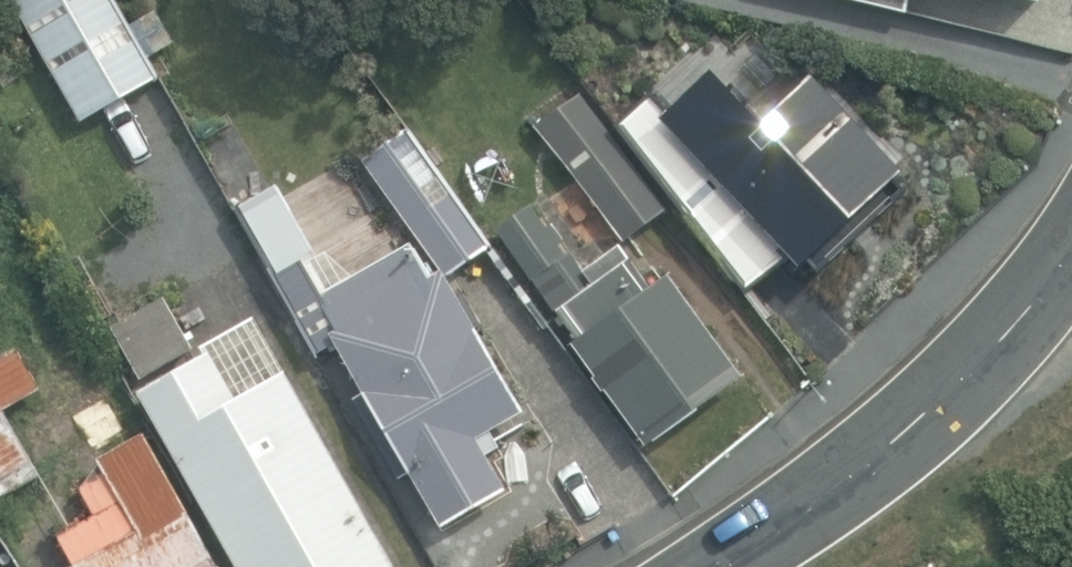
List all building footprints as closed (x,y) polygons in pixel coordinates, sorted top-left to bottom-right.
[(80,124),(162,80),(118,0),(17,0),(14,2),(80,124)] [(910,11),(912,0),(858,0),(910,11)] [(617,125),(748,293),(794,259),(803,269),(907,173),(815,76),(763,122),(715,67),(670,112),(654,94),(617,125)] [(537,129),(623,240),(674,202),(587,90),(537,129)] [(408,133),(369,162),(450,272),(488,243),(408,133)] [(498,227),(645,442),(740,378),(669,273),(650,286),(621,244),(584,269),(537,200),(498,227)] [(480,441),(528,412),(443,272),(435,277),(416,245),(332,297),(300,245),(272,262),(323,347),(333,341),(445,524),(507,487),(480,441)] [(111,326),(141,381),(196,351),(165,296),(111,326)] [(235,566),(397,566),(257,317),(202,348),(205,354),(138,392),(235,566)] [(0,364),(0,498),(1,500),(39,478),(2,413),(42,390),(21,352),(0,364)] [(71,566),(223,566),(148,432),(99,460),(82,489),(96,512),(59,533),(75,564),(71,566)]
